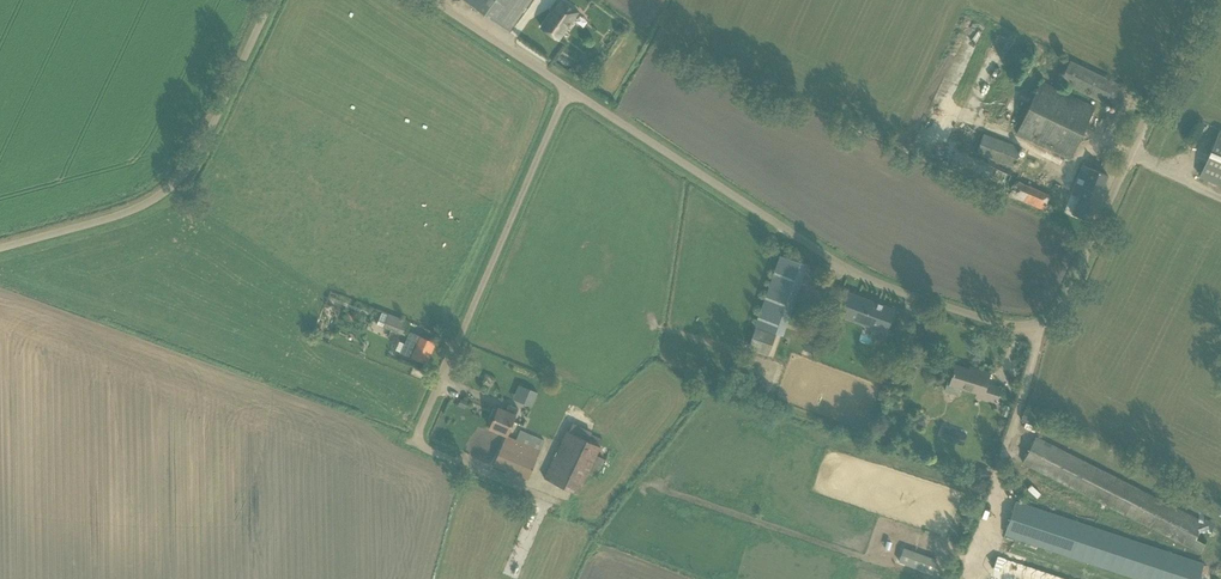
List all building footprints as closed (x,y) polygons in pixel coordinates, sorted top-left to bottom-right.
[(531,0),(464,0),(508,32),(531,0)] [(561,0),(548,17),(541,27),(559,40),(578,13),(561,0)] [(1058,82),(1104,103),(1115,108),(1125,87),(1068,61),(1058,82)] [(1018,135),(1059,155),(1070,160),(1094,107),(1042,83),(1018,135)] [(1210,181),(1220,185),(1220,131),(1219,131),(1199,176),(1210,181)] [(1016,166),(1022,149),(984,136),(978,153),(1016,166)] [(1081,165),(1063,211),(1090,221),(1108,175),(1081,165)] [(1009,195),(1044,209),(1050,195),(1015,181),(1009,195)] [(775,333),(800,262),(780,255),(756,326),(749,347),(768,354),(775,332),(775,333)] [(814,280),(819,267),(811,264),(806,277),(814,280)] [(842,290),(833,313),(886,333),(895,310),(882,305),(882,304),(878,303),(878,304),(842,290)] [(384,327),(393,330),(404,335),(409,322),(388,314),(384,327)] [(349,315),(346,321),(352,323),(355,318),(349,315)] [(410,332),(405,343),(401,352),(426,363),(430,354),(429,353),(430,351),(431,352),(435,343),(410,332)] [(1000,388),(986,384),(990,373),(978,370),(978,373),(955,366),(954,372),(953,372),(952,374),(953,374),(951,380),(948,379),(947,384),(945,390),(957,394),(959,387),(977,393),(976,397),(996,403),(997,400),(1000,388)] [(522,386),(515,400),(531,407),(537,393),(522,386)] [(506,436),(518,409),(509,405),(506,411),(498,408),(497,410),(493,408),(490,416),(494,417),(489,428),(506,436)] [(1027,410),(1023,422),(1032,425),(1036,413),(1027,410)] [(926,424),(923,415),(912,418),(915,427),(926,424)] [(572,423),(568,431),(567,431),(544,478),(577,494),(587,473),(596,477),(604,459),(596,455),(603,440),(591,434),(592,432),(572,423)] [(506,436),(494,465),(528,479),(544,441),(520,431),(516,440),(506,436)] [(955,434),(953,441),(963,445),(966,438),(955,434)] [(1036,437),(1022,463),(1200,553),(1213,527),(1036,437)] [(1141,578),(1198,578),(1203,564),(1014,501),(1003,533),(1141,578)] [(998,551),(989,578),(1084,578),(998,551)]
